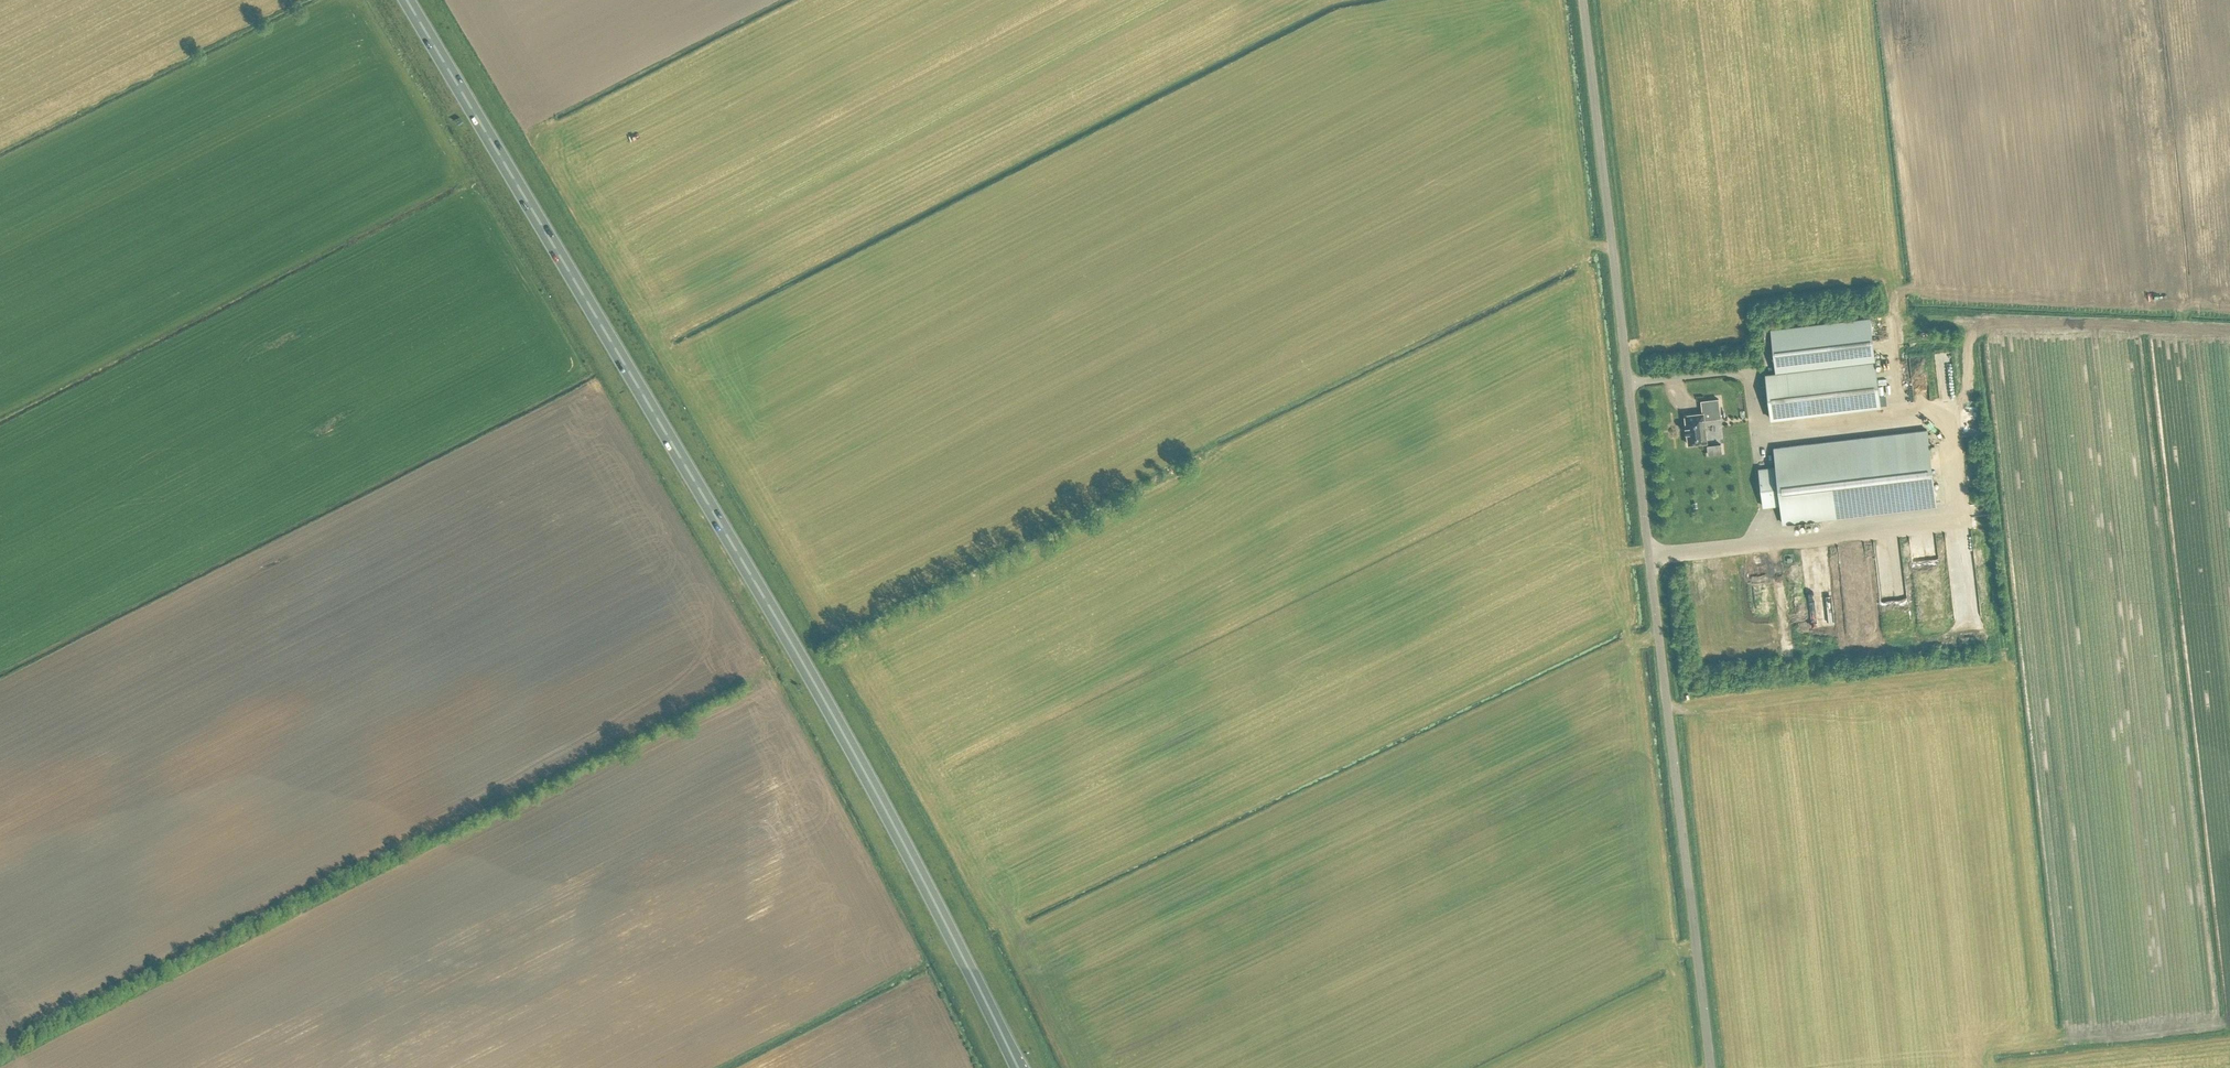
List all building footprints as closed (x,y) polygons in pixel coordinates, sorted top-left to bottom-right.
[(1880,405),(1870,317),(1771,328),(1776,372),(1766,373),(1771,418),(1880,405)] [(1766,326),(1758,327),(1760,342),(1768,341),(1766,326)] [(1721,417),(1719,398),(1701,400),(1703,412),(1685,414),(1688,443),(1707,441),(1704,418),(1721,417)] [(1936,506),(1927,429),(1774,447),(1776,466),(1759,468),(1763,505),(1781,503),(1783,524),(1936,506)] [(1836,647),(1854,643),(1851,634),(1834,639),(1836,647)]
